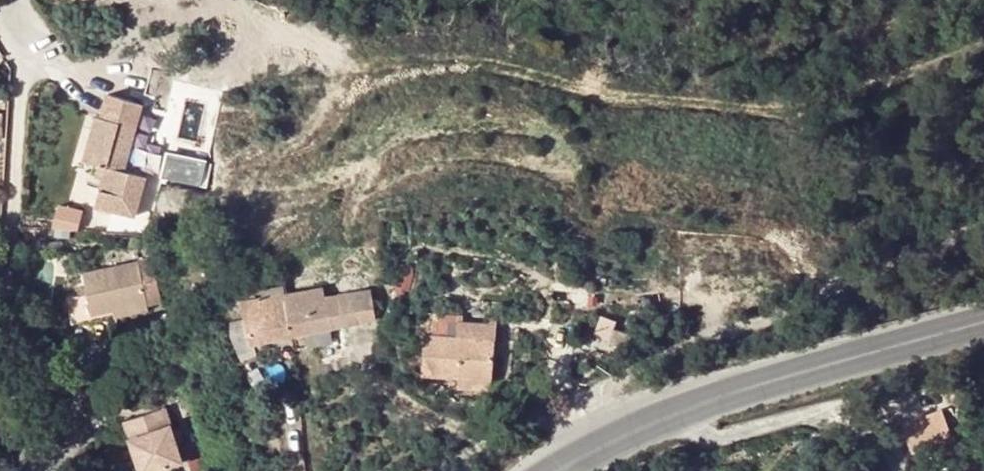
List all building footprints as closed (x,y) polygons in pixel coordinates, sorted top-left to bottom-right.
[(137,117),(139,106),(103,96),(98,119),(109,122),(112,111),(137,117)] [(179,110),(179,139),(194,139),(195,111),(179,110)] [(109,122),(98,119),(93,118),(82,163),(103,169),(93,206),(131,218),(141,180),(123,174),(137,117),(112,111),(109,122)] [(356,194),(355,207),(372,208),(373,196),(356,194)] [(64,201),(58,223),(81,229),(87,207),(64,201)] [(114,320),(114,312),(143,309),(145,309),(139,268),(83,273),(86,295),(65,297),(67,324),(114,320)] [(262,288),(263,297),(286,293),(285,285),(262,288)] [(294,336),(308,333),(330,329),(324,297),(322,287),(286,293),(263,297),(241,301),(246,320),(252,344),(254,343),(294,336)] [(371,290),(324,297),(330,329),(376,320),(371,290)] [(144,316),(143,309),(114,312),(114,320),(144,316)] [(608,312),(599,337),(615,343),(624,318),(608,312)] [(435,318),(434,335),(489,339),(490,323),(435,318)] [(258,353),(254,343),(252,344),(246,320),(232,322),(232,338),(242,360),(258,353)] [(311,348),(308,333),(294,336),(298,350),(311,348)] [(493,381),(496,339),(489,339),(434,335),(426,335),(423,376),(459,379),(493,381)] [(493,381),(459,379),(459,389),(492,391),(493,381)] [(914,451),(959,440),(951,407),(906,419),(914,451)] [(132,470),(167,470),(177,467),(157,413),(116,428),(132,470)]
